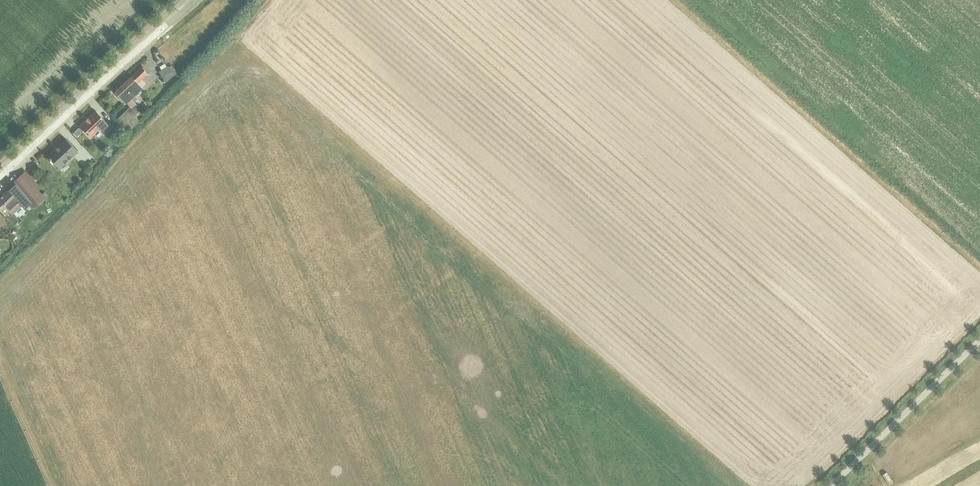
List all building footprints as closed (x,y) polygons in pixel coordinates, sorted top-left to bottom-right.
[(168,67),(173,75),(177,73),(172,65),(168,67)] [(166,67),(161,70),(159,71),(165,82),(173,75),(168,67),(168,66),(166,67)] [(141,67),(114,92),(126,104),(127,103),(130,107),(117,120),(128,132),(140,121),(135,116),(145,107),(141,102),(141,101),(135,95),(143,88),(138,83),(148,74),(141,67)] [(80,126),(73,133),(77,137),(84,130),(91,138),(100,129),(104,133),(111,127),(96,111),(79,126),(80,126)] [(66,139),(47,156),(60,170),(78,152),(66,139)] [(15,183),(32,202),(36,207),(48,196),(45,192),(42,194),(36,187),(38,185),(25,170),(14,181),(15,183)] [(18,202),(22,206),(25,209),(32,202),(15,183),(9,190),(19,201),(18,202)] [(4,215),(14,225),(19,221),(13,214),(22,206),(18,202),(19,201),(9,190),(0,198),(0,210),(4,215)]
